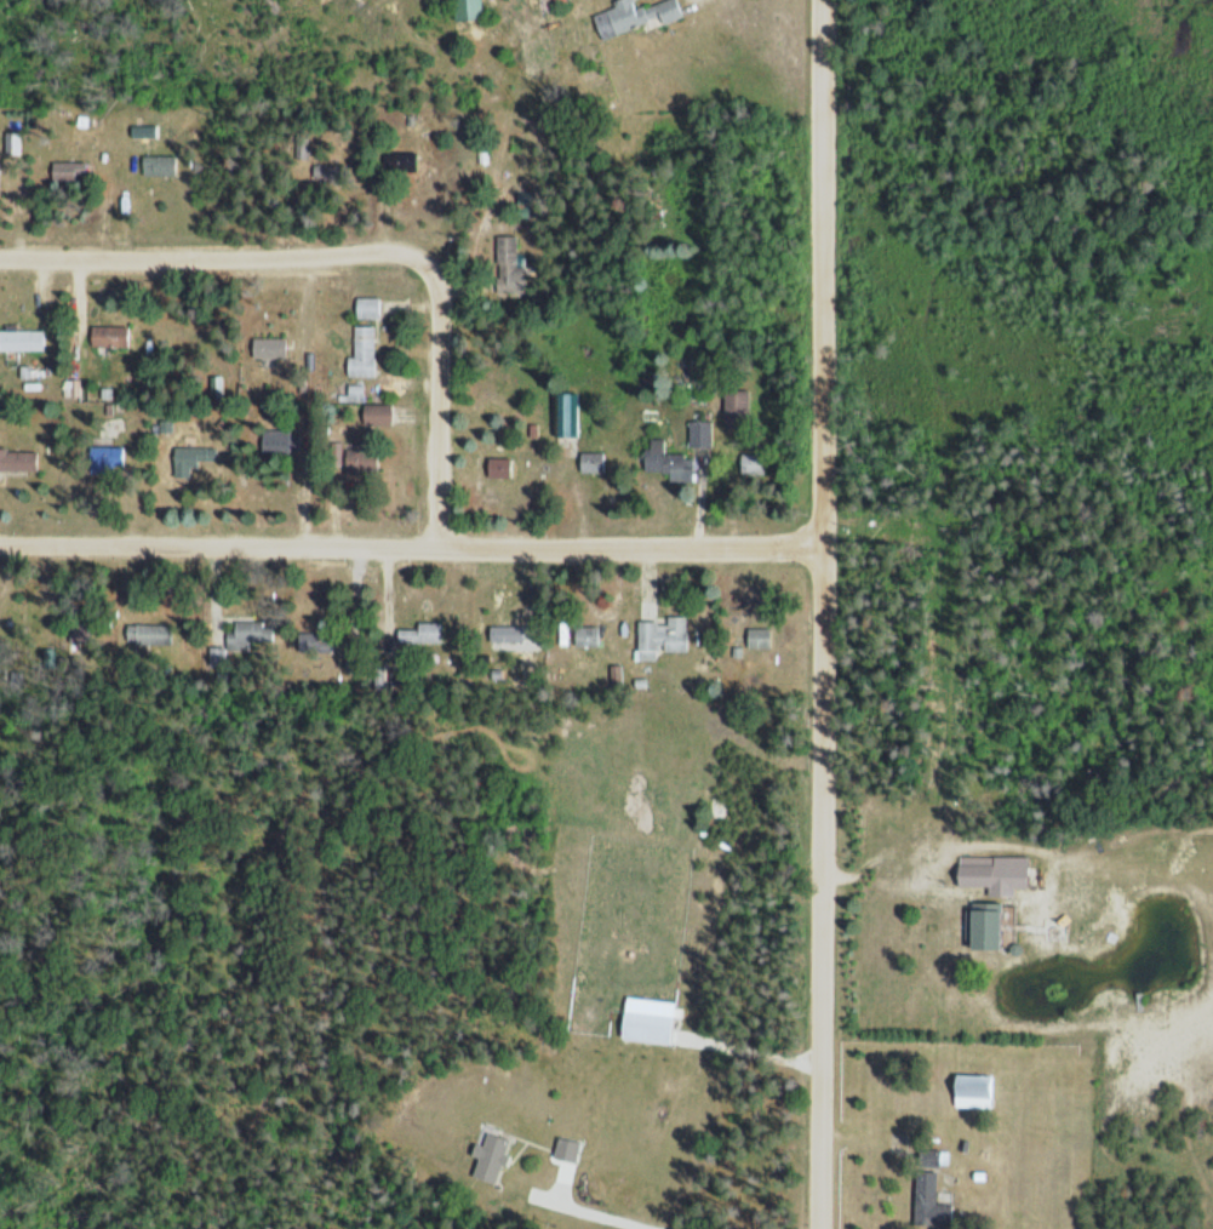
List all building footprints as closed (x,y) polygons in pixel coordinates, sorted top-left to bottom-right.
[(590,14),(599,38),(659,17),(661,23),(679,17),(674,0),(661,0),(636,9),(633,0),(611,0),(613,6),(590,14)] [(414,151),(382,151),(382,176),(414,176),(414,151)] [(174,154),(140,154),(140,175),(174,175),(174,154)] [(516,289),(516,235),(495,235),(495,289),(516,289)] [(379,296),(353,296),(353,317),(379,317),(379,296)] [(352,324),(352,355),(345,355),(345,375),(374,375),(374,324),(352,324)] [(89,345),(127,345),(127,325),(89,325),(89,345)] [(43,349),(43,328),(0,328),(0,349),(43,349)] [(283,357),(283,337),(250,337),(250,357),(283,357)] [(722,425),(747,425),(747,389),(722,389),(722,425)] [(555,391),(555,435),(576,435),(576,391),(555,391)] [(389,423),(389,403),(362,403),(362,423),(389,423)] [(686,420),(686,446),(710,446),(710,420),(686,420)] [(260,452),(287,453),(288,430),(260,429),(260,452)] [(667,480),(690,480),(690,453),(662,453),(662,439),(643,439),(643,471),(667,471),(667,480)] [(120,444),(88,444),(88,470),(120,471),(120,444)] [(214,446),(171,446),(171,465),(214,465),(214,446)] [(34,470),(34,448),(0,448),(0,470),(34,470)] [(578,472),(602,472),(602,451),(578,451),(578,472)] [(760,474),(760,453),(739,453),(739,474),(760,474)] [(485,477),(508,477),(508,457),(485,457),(485,477)] [(685,616),(664,615),(664,630),(654,630),(654,616),(636,616),(635,660),(656,660),(656,651),(685,651),(685,616)] [(573,625),(573,646),(596,646),(596,617),(584,617),(584,625),(573,625)] [(439,642),(439,620),(415,620),(415,629),(395,629),(395,642),(439,642)] [(270,622),(230,622),(230,643),(270,643),(270,622)] [(170,643),(170,624),(124,624),(124,643),(170,643)] [(521,625),(488,625),(488,641),(521,642),(521,625)] [(768,628),(745,628),(745,647),(768,647),(768,628)] [(296,652),(331,652),(331,630),(296,630),(296,652)] [(1026,855),(956,853),(955,885),(985,886),(985,898),(955,897),(954,936),(981,936),(981,924),(1009,925),(1010,887),(1026,887),(1026,855)] [(618,1037),(670,1043),(673,1014),(621,1008),(618,1037)] [(991,1107),(991,1073),(951,1073),(951,1108),(991,1107)] [(472,1142),(469,1154),(476,1157),(470,1176),(494,1184),(508,1138),(485,1131),(481,1145),(472,1142)] [(551,1159),(575,1163),(578,1141),(555,1137),(551,1159)] [(912,1222),(947,1224),(948,1202),(933,1201),(935,1153),(915,1152),(912,1222)]
